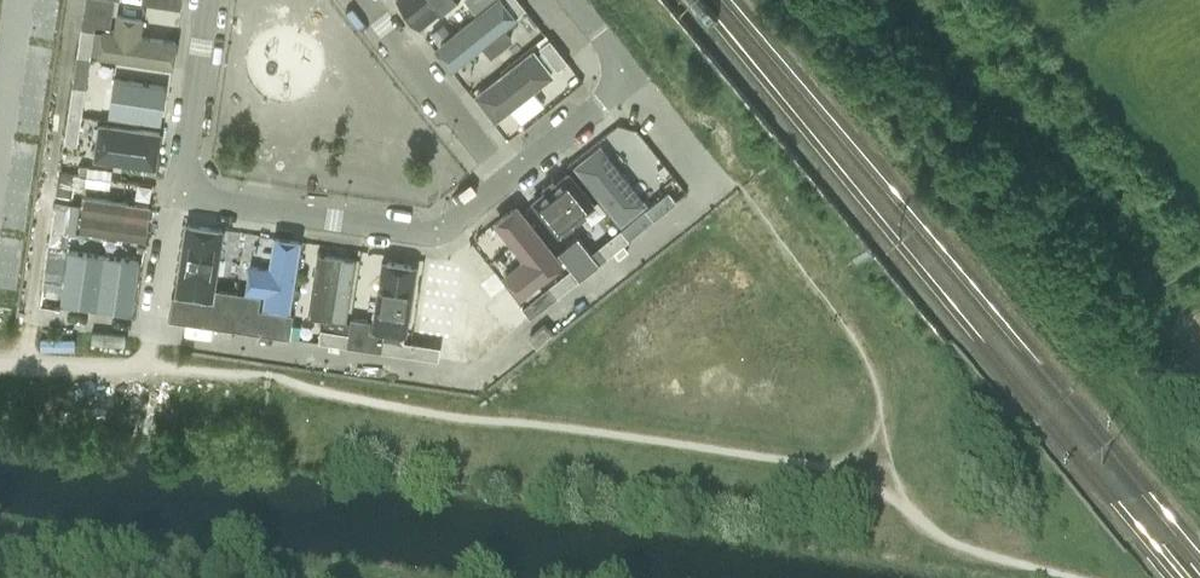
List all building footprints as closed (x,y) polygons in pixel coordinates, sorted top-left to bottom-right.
[(77,56),(89,58),(94,24),(100,25),(110,26),(114,0),(85,0),(77,56)] [(414,21),(441,0),(398,0),(414,21)] [(500,0),(490,0),(435,42),(452,63),(482,40),(489,49),(512,31),(505,22),(512,16),(500,0)] [(476,10),(489,0),(468,0),(476,10)] [(515,16),(525,8),(519,0),(502,0),(515,16)] [(93,51),(171,62),(175,32),(141,27),(144,9),(113,5),(110,27),(97,25),(93,51)] [(567,61),(549,38),(549,39),(539,47),(557,69),(567,61)] [(484,107),(492,118),(549,74),(532,51),(530,52),(475,95),(484,107)] [(68,113),(81,115),(89,58),(77,56),(68,113)] [(166,86),(105,77),(99,112),(160,121),(166,86)] [(68,113),(64,142),(77,144),(81,115),(68,113)] [(99,118),(93,154),(152,162),(158,127),(99,118)] [(599,147),(574,166),(620,223),(645,204),(599,147)] [(613,223),(566,165),(547,180),(594,238),(613,223)] [(59,172),(55,194),(71,196),(73,183),(80,184),(81,175),(59,172)] [(667,190),(645,208),(653,218),(676,200),(667,190)] [(79,229),(143,236),(148,198),(84,191),(79,229)] [(522,290),(561,259),(513,198),(492,215),(522,252),(503,267),(522,290)] [(68,202),(55,200),(48,245),(61,247),(68,202)] [(224,222),(183,215),(172,294),(212,300),(224,222)] [(597,247),(606,257),(628,239),(620,229),(597,247)] [(577,236),(558,252),(571,268),(579,278),(599,263),(577,236)] [(250,266),(247,290),(266,292),(264,306),(288,309),(298,241),(275,238),(270,268),(250,266)] [(48,245),(41,298),(56,300),(64,247),(61,247),(48,245)] [(347,318),(357,251),(317,245),(307,312),(347,318)] [(381,252),(370,323),(407,329),(417,258),(381,252)] [(428,256),(411,338),(449,346),(453,327),(463,329),(468,304),(454,301),(462,263),(428,256)] [(571,268),(548,286),(557,296),(579,278),(571,268)] [(232,329),(237,295),(215,292),(214,301),(171,295),(167,319),(232,329)] [(237,295),(232,329),(289,337),(293,314),(288,313),(259,309),(257,308),(258,298),(237,295)] [(384,334),(368,331),(370,321),(350,318),(348,333),(346,346),(409,355),(411,342),(384,338),(384,334)] [(469,343),(476,353),(504,334),(497,324),(469,343)] [(346,346),(348,333),(320,329),(318,342),(346,346)] [(438,360),(439,347),(411,342),(409,355),(438,360)]
